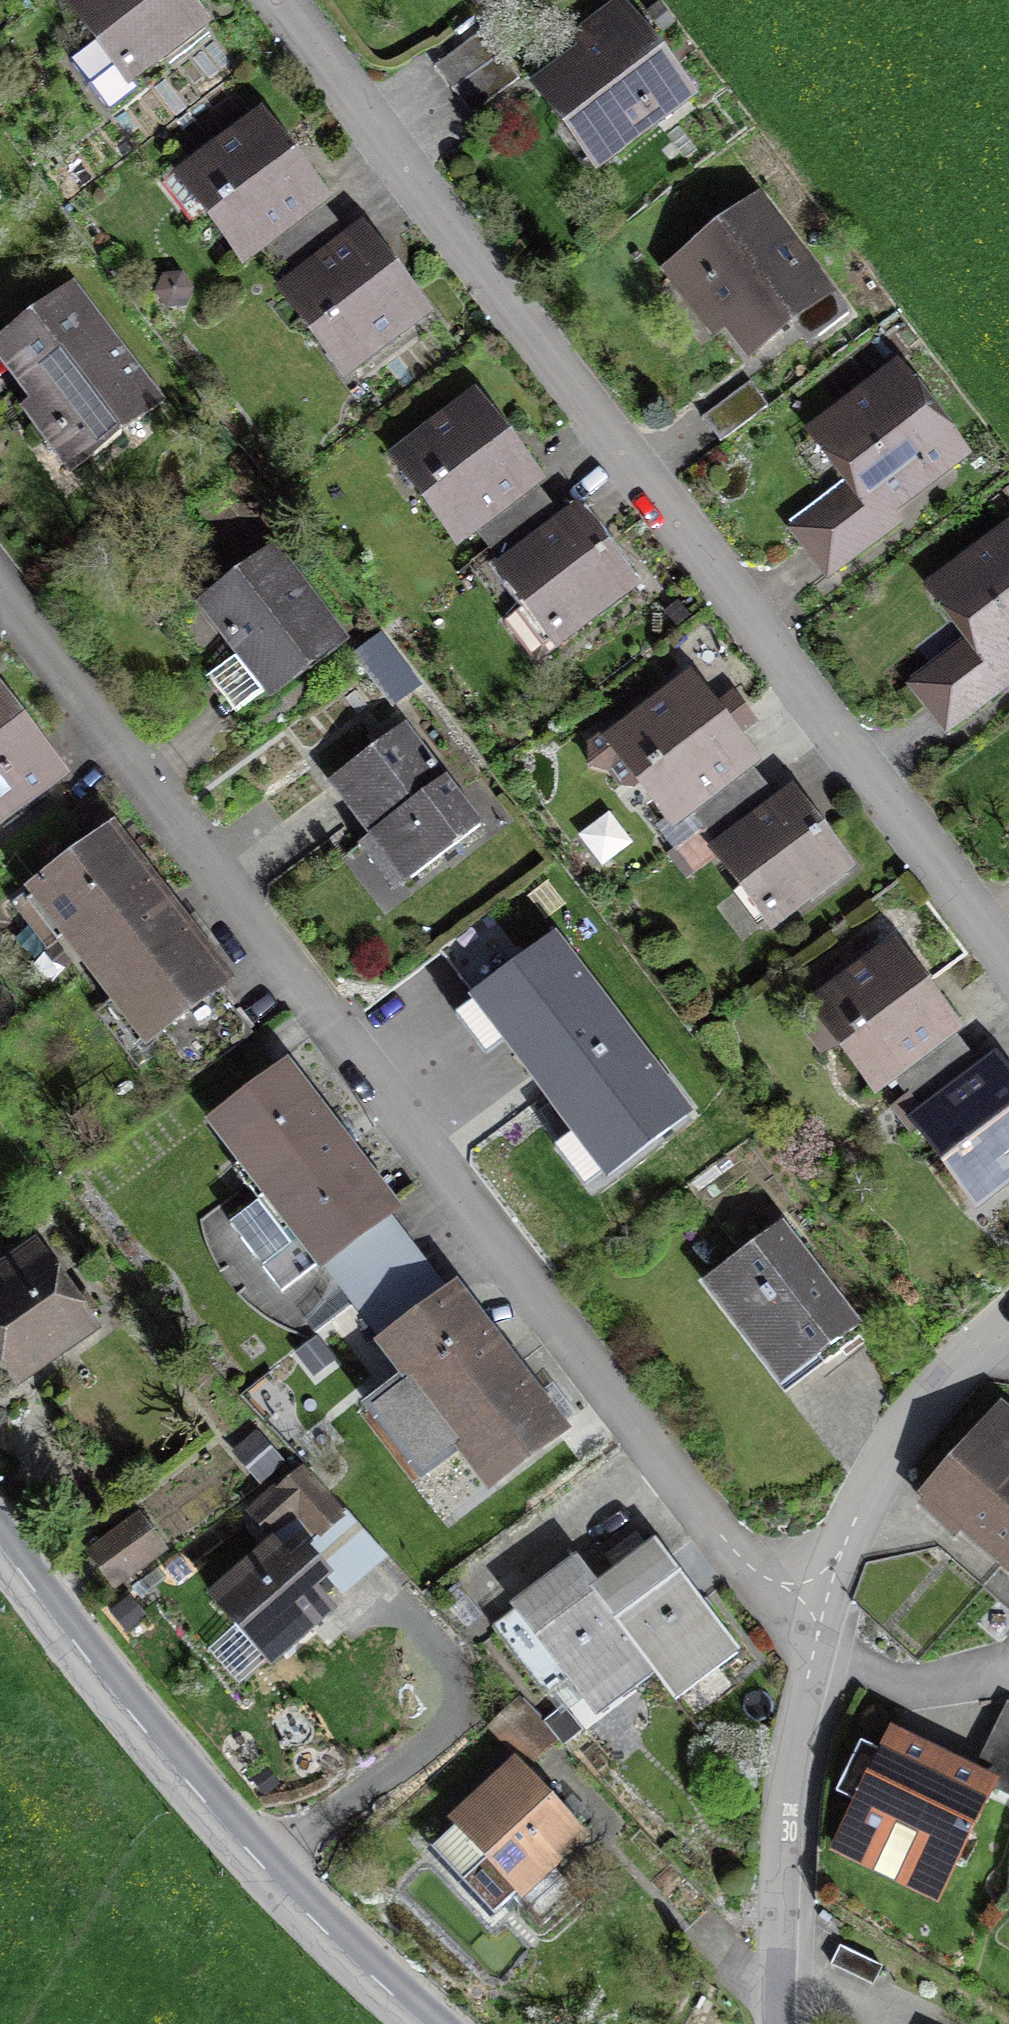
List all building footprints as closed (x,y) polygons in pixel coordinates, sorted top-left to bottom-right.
[(191,0),(125,0),(86,30),(133,91),(214,30),(191,0)] [(485,17),(505,0),(471,0),(485,17)] [(708,102),(634,6),(532,84),(606,180),(708,102)] [(270,110),(177,176),(242,269),(336,203),(270,110)] [(848,299),(766,198),(671,274),(753,376),(848,299)] [(436,314),(370,228),(283,295),(349,381),(436,314)] [(82,288),(0,348),(0,350),(85,464),(167,403),(82,288)] [(977,459),(908,367),(811,438),(852,493),(794,536),(831,586),(908,529),(899,516),(977,459)] [(749,385),(703,418),(720,441),(765,408),(749,385)] [(554,487),(488,394),(395,460),(461,553),(554,487)] [(645,592),(585,510),(492,578),(552,660),(645,592)] [(931,591),(972,646),(914,689),(951,739),(1008,696),(1008,534),(931,591)] [(351,636),(282,546),(206,604),(275,694),(351,636)] [(383,631),(358,648),(369,666),(395,647),(383,631)] [(422,684),(395,647),(369,666),(396,703),(422,684)] [(0,686),(0,838),(74,779),(0,686)] [(769,766),(717,698),(629,766),(681,834),(769,766)] [(487,822),(414,726),(336,785),(410,881),(487,822)] [(861,871),(802,794),(718,858),(777,935),(861,871)] [(238,981),(117,828),(25,900),(147,1053),(238,981)] [(903,943),(813,1010),(882,1102),(972,1035),(903,943)] [(691,1124),(560,953),(473,1019),(604,1190),(691,1124)] [(997,1058),(912,1119),(987,1223),(1008,1207),(1008,1074),(997,1058)] [(406,1212),(295,1066),(214,1127),(325,1274),(406,1212)] [(861,1329),(783,1232),(705,1294),(783,1392),(861,1329)] [(40,1250),(0,1277),(0,1363),(22,1394),(102,1337),(40,1250)] [(578,1431),(464,1285),(382,1348),(496,1494),(578,1431)] [(1008,1555),(1008,1413),(928,1508),(998,1568),(1008,1555)] [(306,1468),(253,1510),(272,1533),(295,1514),(313,1536),(342,1513),(306,1468)] [(141,1520),(90,1553),(108,1581),(159,1547),(141,1520)] [(746,1658),(658,1544),(599,1590),(670,1682),(687,1704),(746,1658)] [(338,1615),(275,1547),(212,1605),(275,1673),(338,1615)] [(998,1568),(1008,1576),(1008,1555),(998,1568)] [(599,1590),(579,1564),(515,1614),(606,1731),(670,1682),(599,1590)] [(519,1701),(500,1721),(524,1744),(543,1724),(519,1701)] [(986,1776),(898,1735),(839,1861),(947,1912),(1002,1796),(1008,1799),(1008,1726),(986,1776)] [(595,1845),(512,1768),(453,1832),(535,1908),(595,1845)]
